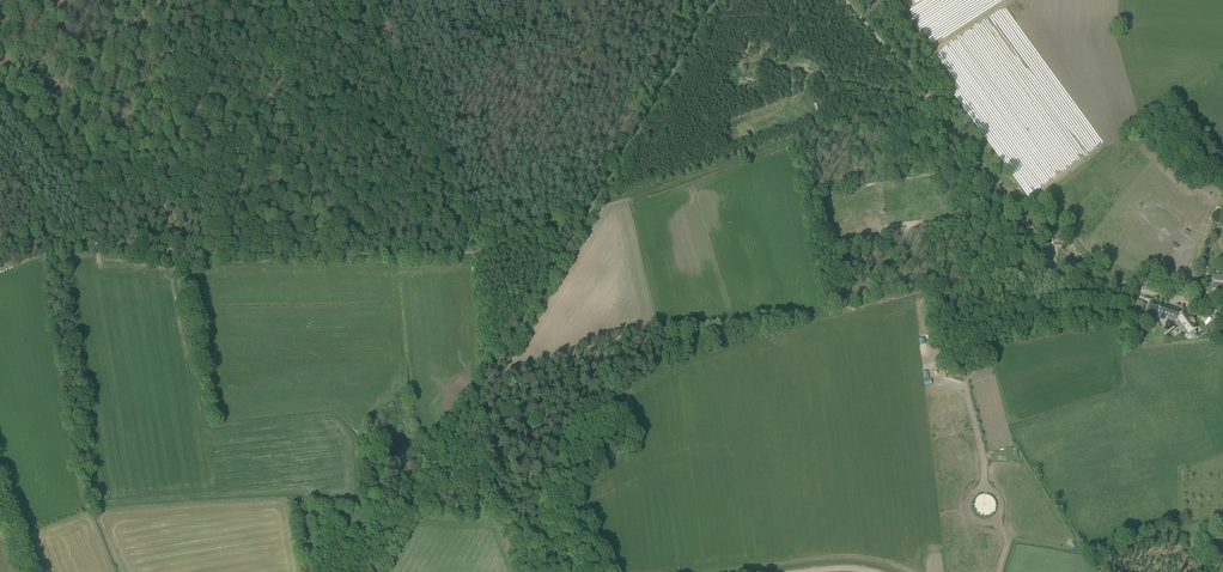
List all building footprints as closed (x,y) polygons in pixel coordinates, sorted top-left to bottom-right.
[(1133,312),(1140,314),(1144,303),(1137,300),(1133,312)] [(1153,302),(1150,310),(1154,311),(1159,313),(1157,318),(1163,320),(1165,315),(1176,319),(1176,317),(1178,318),(1179,319),(1176,321),(1187,336),(1189,334),(1191,336),(1196,333),(1194,330),(1197,328),(1194,325),(1193,324),(1195,322),(1194,322),(1192,319),(1191,319),(1190,320),(1188,318),(1186,314),(1178,311),(1179,310),(1168,307),(1154,302),(1153,302)]
